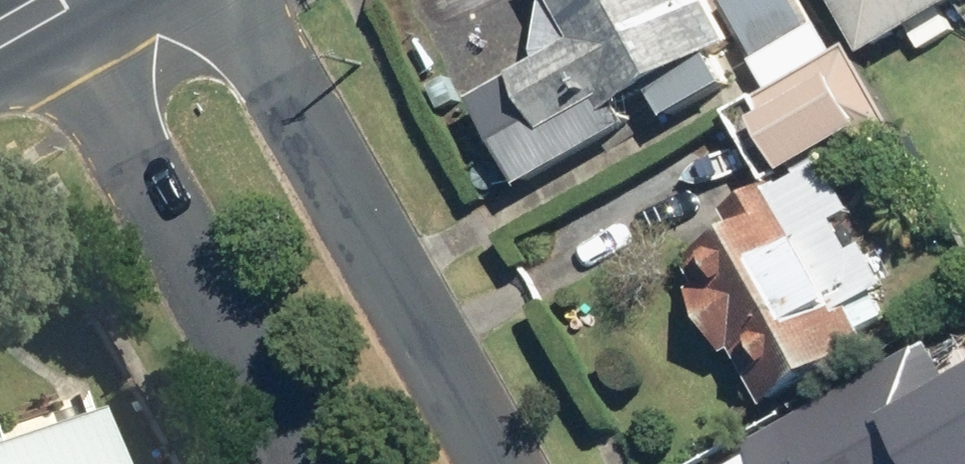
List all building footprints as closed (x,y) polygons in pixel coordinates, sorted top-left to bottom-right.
[(556,1),(545,5),(536,51),(542,62),(473,98),(522,184),(633,123),(624,105),(651,91),(668,117),(730,80),(715,54),(732,44),(707,0),(556,0),(556,1)] [(757,58),(814,23),(801,0),(725,0),(757,58)] [(867,52),(959,0),(837,0),(867,52)] [(752,61),(770,90),(836,53),(817,21),(814,23),(757,58),(752,61)] [(828,164),(896,126),(850,45),(836,53),(770,90),(729,113),(769,184),(788,173),(793,183),(828,164)] [(767,405),(874,346),(865,329),(889,315),(877,293),(889,286),(865,243),(854,249),(837,218),(853,209),(828,164),(793,183),(788,173),(769,184),(724,209),(737,232),(687,260),(702,286),(692,291),(727,353),(735,349),(767,405)] [(771,431),(790,463),(964,463),(964,382),(956,387),(931,342),(771,431)] [(90,413),(0,443),(0,463),(107,463),(90,413)]
